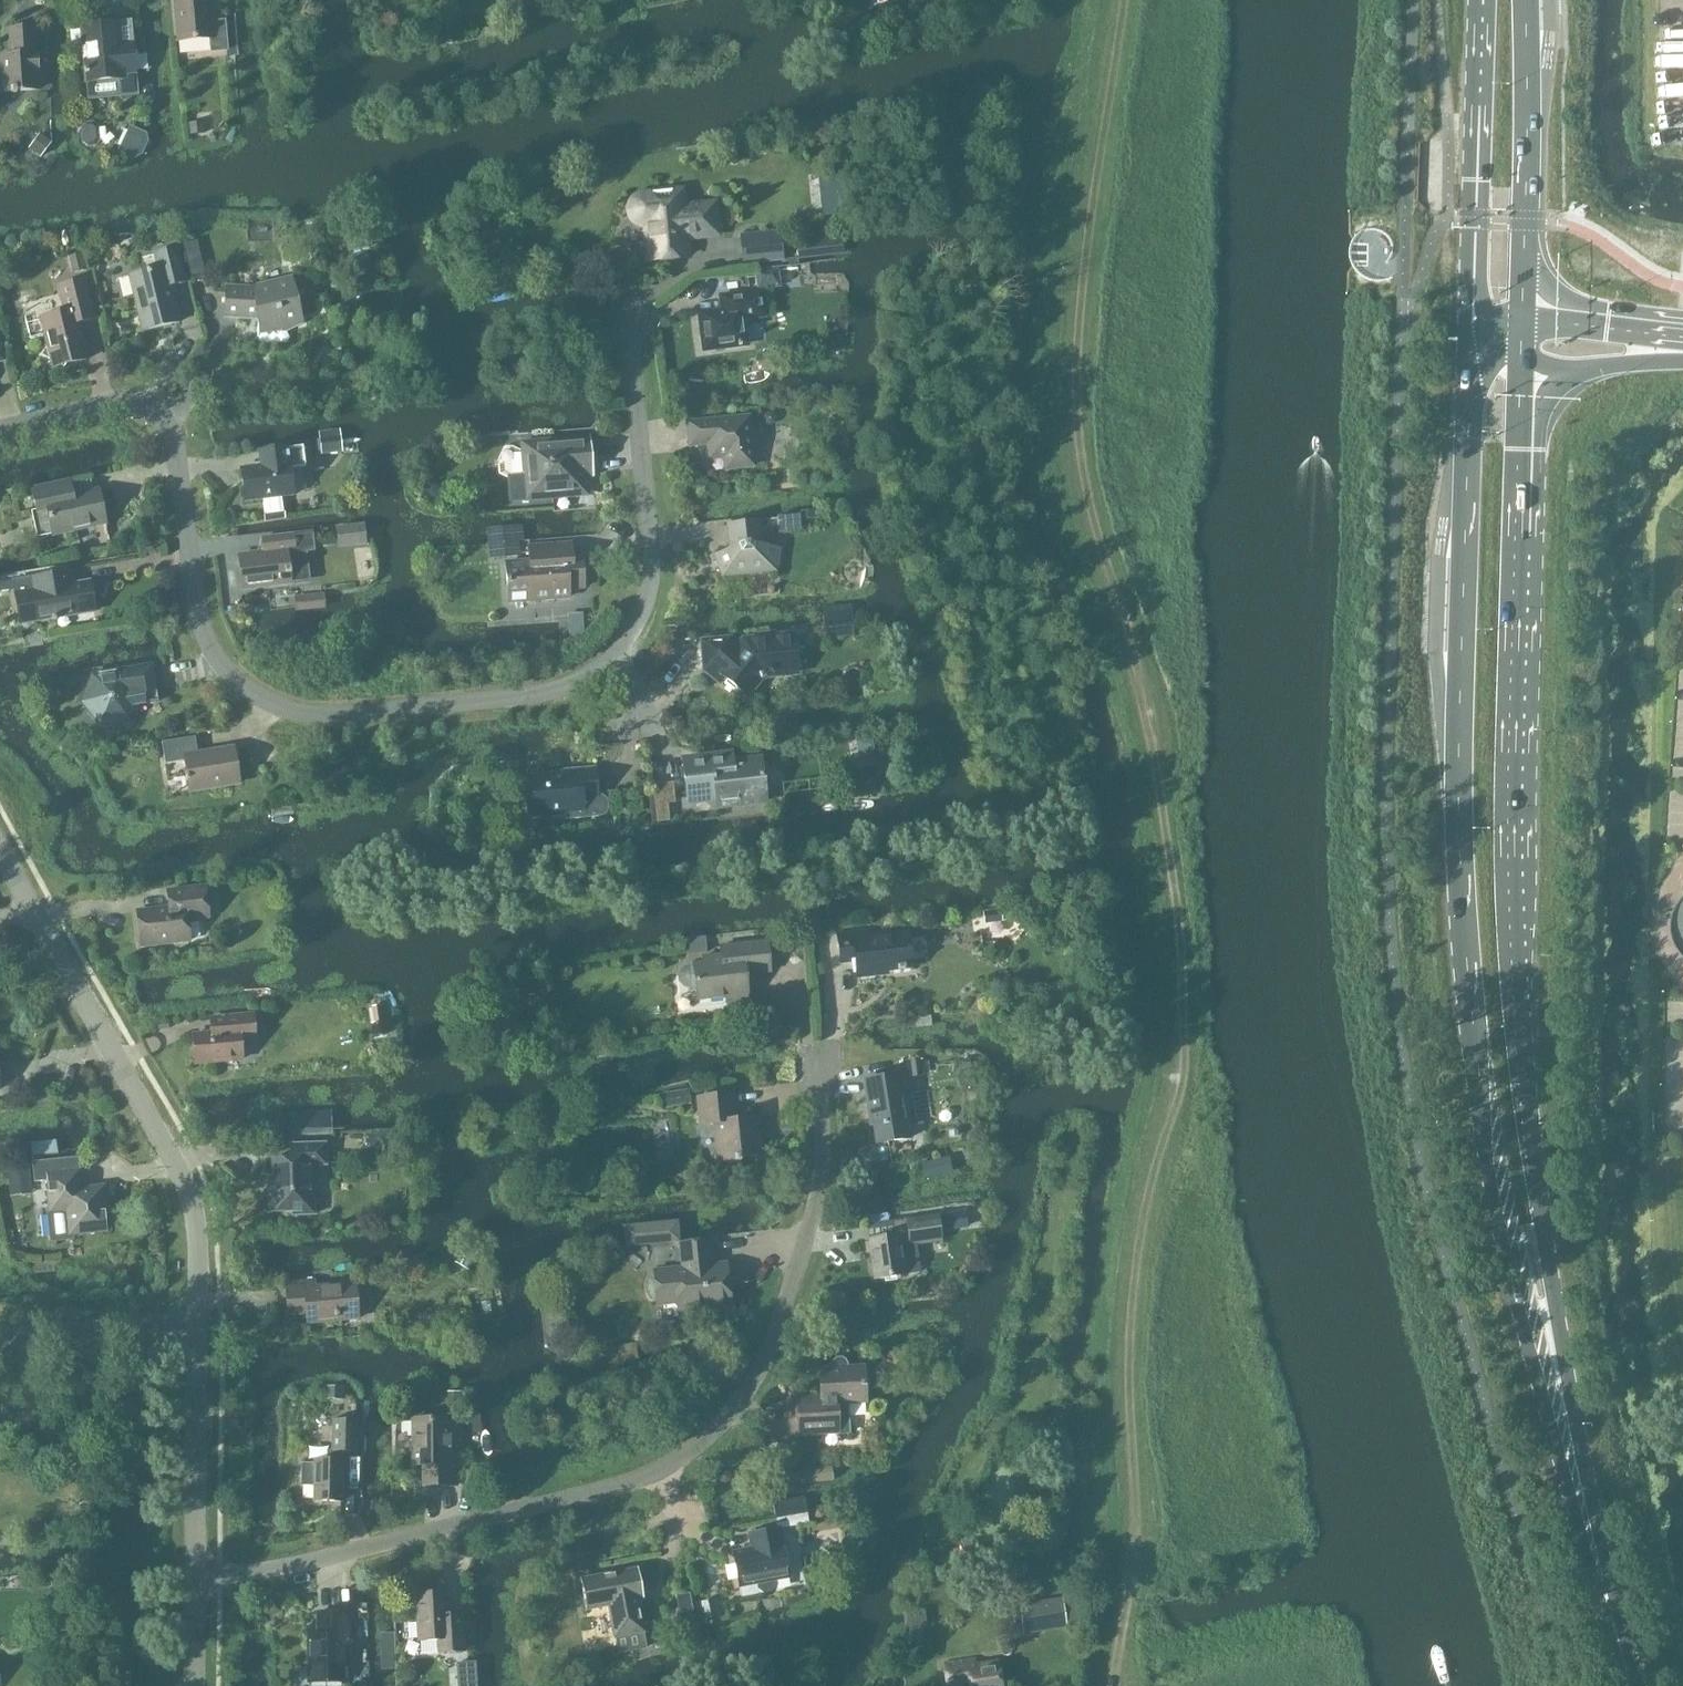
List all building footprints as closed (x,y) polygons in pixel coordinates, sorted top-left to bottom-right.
[(209,0),(175,0),(179,42),(211,39),(212,52),(227,50),(225,21),(211,23),(209,0)] [(119,51),(117,24),(81,27),(87,82),(120,79),(120,83),(123,86),(126,88),(130,88),(134,86),(135,82),(133,50),(119,51)] [(3,93),(39,90),(34,28),(8,30),(10,57),(1,57),(3,93)] [(204,122),(191,123),(191,134),(205,133),(204,122)] [(86,123),(82,129),(83,142),(89,147),(96,146),(100,140),(99,127),(94,123),(86,123)] [(131,126),(120,150),(136,158),(143,155),(149,142),(147,134),(131,126)] [(40,134),(30,149),(41,156),(51,142),(40,134)] [(714,204),(688,207),(686,187),(638,192),(634,195),(630,198),(627,202),(626,207),(626,211),(627,217),(631,223),(636,226),(640,228),(647,229),(650,261),(687,257),(685,236),(694,236),(694,237),(717,235),(714,204)] [(747,234),(741,235),(741,240),(744,263),(782,259),(779,231),(747,234)] [(196,241),(183,244),(190,275),(204,272),(196,241)] [(146,272),(129,276),(143,331),(180,322),(171,286),(184,282),(176,250),(163,253),(143,258),(146,272)] [(79,255),(71,257),(75,273),(83,271),(79,255)] [(777,270),(754,273),(756,290),(779,287),(777,270)] [(302,323),(291,279),(258,287),(257,289),(227,288),(225,317),(247,318),(247,317),(257,317),(258,322),(257,338),(280,339),(279,333),(302,323)] [(64,368),(66,365),(88,359),(79,323),(94,319),(84,280),(59,286),(65,312),(41,318),(48,346),(43,355),(52,361),(54,368),(60,366),(64,368)] [(704,351),(746,345),(743,320),(765,317),(762,292),(720,297),(722,311),(699,314),(704,351)] [(763,413),(762,418),(766,422),(770,423),(774,420),(775,416),(772,412),(768,411),(763,413)] [(754,466),(749,418),(687,423),(689,446),(691,446),(691,445),(708,443),(710,459),(725,457),(726,469),(754,466)] [(328,441),(320,441),(321,454),(341,452),(340,440),(339,440),(328,441)] [(526,474),(506,476),(508,500),(586,493),(583,461),(592,460),(590,440),(524,445),(526,474)] [(261,467),(241,469),(245,502),(262,500),(264,518),(284,516),(282,497),(293,496),(290,469),(305,467),(303,447),(259,452),(261,467)] [(32,490),(37,511),(32,512),(37,539),(55,535),(106,523),(98,491),(73,497),(70,481),(32,490)] [(423,488),(422,497),(429,502),(437,498),(438,490),(431,485),(423,488)] [(480,499),(467,499),(467,512),(480,511),(480,499)] [(815,511),(802,512),(803,520),(816,518),(815,511)] [(779,519),(780,533),(800,531),(799,517),(779,519)] [(722,578),(776,572),(780,548),(763,546),(760,521),(727,524),(729,549),(714,555),(722,578)] [(364,525),(346,527),(347,542),(365,540),(364,525)] [(488,529),(490,544),(500,543),(515,542),(515,540),(523,539),(521,526),(488,529)] [(264,553),(239,556),(243,589),(314,581),(310,550),(319,549),(317,532),(262,539),(264,553)] [(500,543),(490,544),(491,557),(517,555),(515,542),(500,543)] [(583,586),(582,558),(572,559),(570,544),(529,547),(530,562),(501,564),(504,603),(569,597),(568,589),(583,588),(583,586)] [(0,584),(0,593),(15,591),(17,602),(17,603),(20,625),(33,622),(95,612),(91,588),(89,581),(72,584),(71,572),(13,582),(0,584)] [(296,611),(326,609),(324,593),(294,596),(295,607),(296,611)] [(567,614),(569,641),(584,640),(582,613),(567,614)] [(805,640),(805,641),(806,642),(806,643),(806,644),(807,644),(807,645),(808,646),(809,646),(809,647),(810,647),(811,647),(812,647),(813,647),(814,647),(815,647),(815,646),(816,646),(817,645),(818,644),(818,643),(819,642),(819,641),(819,640),(819,639),(818,638),(818,637),(817,636),(816,635),(815,635),(815,634),(814,634),(813,634),(812,634),(811,634),(810,634),(809,635),(808,635),(807,636),(807,637),(806,637),(806,638),(806,639),(805,640)] [(773,638),(773,635),(755,636),(755,639),(743,641),(737,648),(726,639),(702,642),(705,671),(714,678),(718,673),(727,681),(724,687),(732,693),(736,689),(746,697),(761,680),(766,677),(794,674),(792,653),(795,652),(793,636),(773,638)] [(100,726),(130,722),(136,705),(153,702),(152,692),(157,691),(153,665),(92,675),(82,704),(100,726)] [(198,754),(195,737),(162,742),(165,764),(185,761),(190,792),(239,784),(236,762),(230,763),(228,749),(198,754)] [(871,737),(854,740),(856,751),(873,748),(871,737)] [(759,763),(759,759),(743,761),(744,765),(733,766),(733,765),(733,764),(732,763),(731,762),(730,762),(729,761),(728,761),(726,761),(726,762),(725,762),(723,763),(722,765),(722,767),(714,768),(713,762),(683,765),(686,792),(715,788),(715,794),(720,793),(721,804),(722,805),(724,806),(725,806),(727,807),(729,807),(731,806),(732,805),(734,804),(734,803),(735,802),(765,798),(761,763),(759,763)] [(597,796),(595,769),(562,772),(562,774),(525,777),(528,811),(549,809),(549,815),(550,816),(552,818),(554,820),(556,820),(558,820),(559,820),(561,820),(563,819),(565,818),(565,820),(599,817),(602,815),(605,813),(607,809),(607,800),(604,797),(601,795),(597,796)] [(647,778),(638,779),(639,788),(648,787),(647,778)] [(661,803),(667,803),(674,802),(672,784),(659,785),(661,803)] [(141,947),(190,941),(187,920),(209,918),(205,887),(168,891),(170,908),(137,911),(141,947)] [(1671,934),(1671,935),(1671,936),(1671,937),(1671,938),(1671,940),(1671,941),(1671,942),(1672,943),(1672,944),(1672,946),(1673,947),(1673,948),(1673,949),(1674,950),(1674,951),(1675,952),(1675,954),(1676,955),(1676,956),(1677,957),(1678,958),(1678,959),(1679,960),(1680,961),(1681,962),(1681,963),(1682,963),(1682,964),(1682,904),(1682,905),(1681,906),(1681,907),(1680,908),(1679,909),(1678,910),(1677,912),(1676,913),(1676,914),(1675,915),(1675,916),(1674,917),(1674,918),(1673,919),(1673,920),(1673,921),(1672,923),(1672,924),(1672,925),(1671,926),(1671,927),(1671,929),(1671,930),(1671,931),(1671,932),(1671,934)] [(1000,910),(983,913),(984,924),(1002,922),(1000,910)] [(868,938),(867,930),(837,934),(840,964),(855,962),(857,978),(881,975),(880,972),(912,969),(908,933),(868,938)] [(705,938),(685,939),(685,941),(685,944),(686,954),(706,953),(705,942),(705,938)] [(721,961),(693,965),(688,965),(682,968),(678,975),(678,983),(684,988),(691,990),(696,990),(697,1001),(726,997),(727,1003),(748,1001),(745,975),(770,972),(767,942),(720,947),(721,961)] [(196,1064),(242,1060),(240,1040),(255,1038),(253,1015),(220,1018),(221,1033),(193,1035),(196,1064)] [(905,1028),(933,1026),(932,1015),(904,1017),(905,1028)] [(375,1024),(371,1024),(373,1036),(387,1034),(385,1017),(375,1019),(375,1024)] [(928,1061),(908,1064),(909,1075),(930,1073),(928,1061)] [(962,1073),(958,1078),(959,1084),(964,1088),(970,1087),(974,1082),(973,1076),(968,1072),(962,1073)] [(911,1138),(901,1075),(863,1081),(868,1113),(871,1112),(877,1144),(911,1138)] [(688,1091),(661,1095),(663,1109),(690,1105),(688,1091)] [(736,1120),(730,1116),(730,1111),(734,1111),(732,1094),(697,1098),(701,1126),(714,1124),(718,1162),(735,1160),(736,1162),(740,1162),(740,1158),(762,1155),(758,1118),(736,1120)] [(332,1133),(331,1110),(288,1112),(289,1135),(332,1133)] [(366,1156),(399,1154),(398,1132),(365,1134),(366,1156)] [(56,1140),(31,1142),(32,1155),(57,1153),(56,1140)] [(310,1192),(309,1166),(326,1165),(325,1144),(290,1145),(290,1159),(273,1159),(274,1189),(270,1189),(271,1212),(292,1211),(292,1215),(314,1214),(314,1192),(310,1192)] [(921,1163),(924,1179),(953,1172),(949,1157),(921,1163)] [(61,1174),(60,1160),(32,1162),(35,1182),(47,1181),(50,1209),(48,1210),(52,1241),(72,1239),(72,1234),(107,1230),(103,1188),(80,1190),(78,1173),(61,1174)] [(29,1165),(9,1167),(11,1187),(31,1185),(29,1165)] [(965,1209),(945,1212),(947,1228),(968,1226),(965,1209)] [(919,1271),(916,1245),(926,1244),(924,1233),(939,1231),(937,1216),(906,1220),(906,1221),(893,1222),(895,1236),(868,1240),(874,1280),(906,1275),(905,1273),(919,1271)] [(678,1220),(622,1225),(624,1247),(680,1242),(678,1220)] [(713,1273),(713,1265),(710,1241),(679,1244),(682,1268),(653,1271),(654,1275),(648,1277),(646,1283),(646,1289),(648,1295),(651,1300),(657,1302),(657,1306),(677,1304),(678,1313),(731,1307),(727,1272),(713,1273)] [(466,1248),(457,1263),(469,1270),(478,1255),(466,1248)] [(561,1258),(549,1270),(559,1280),(572,1269),(561,1258)] [(315,1287),(314,1281),(286,1283),(289,1315),(306,1314),(307,1324),(358,1319),(355,1283),(315,1287)] [(821,1404),(797,1405),(798,1423),(799,1436),(817,1435),(838,1434),(848,1433),(847,1404),(865,1403),(863,1367),(846,1368),(846,1365),(844,1362),(841,1360),(837,1360),(834,1362),(833,1365),(833,1369),(819,1370),(821,1404)] [(326,1386),(326,1398),(341,1398),(341,1387),(326,1386)] [(459,1395),(449,1395),(449,1405),(459,1405),(459,1395)] [(450,1455),(450,1419),(412,1419),(412,1457),(423,1457),(423,1485),(457,1485),(457,1454),(450,1455)] [(355,1452),(356,1420),(333,1420),(332,1461),(315,1460),(315,1464),(302,1464),(301,1486),(315,1486),(314,1502),(341,1502),(342,1452),(355,1452)] [(832,1469),(802,1474),(804,1485),(834,1480),(832,1469)] [(720,1473),(719,1478),(721,1481),(725,1483),(729,1480),(730,1476),(728,1472),(724,1471),(720,1473)] [(777,1523),(808,1517),(805,1496),(773,1501),(777,1523)] [(739,1586),(757,1583),(758,1590),(764,1594),(773,1592),(777,1586),(776,1579),(789,1577),(783,1544),(781,1544),(778,1529),(750,1534),(753,1550),(733,1554),(739,1586)] [(645,1633),(639,1600),(643,1600),(637,1569),(581,1580),(586,1610),(608,1606),(614,1638),(645,1633)] [(689,1592),(675,1595),(680,1619),(681,1618),(682,1626),(693,1624),(692,1617),(693,1616),(689,1592)] [(446,1616),(445,1593),(416,1595),(419,1641),(439,1640),(440,1653),(463,1651),(461,1615),(446,1616)] [(715,1600),(701,1602),(705,1625),(719,1622),(715,1600)] [(1025,1636),(1068,1628),(1064,1605),(1022,1612),(1025,1636)] [(308,1682),(344,1682),(344,1646),(350,1646),(349,1613),(318,1613),(318,1636),(308,1636),(308,1682)] [(62,1637),(44,1638),(45,1646),(49,1650),(58,1649),(62,1645),(62,1637)] [(976,1657),(942,1663),(946,1685),(1002,1685),(998,1661),(977,1664),(976,1657)] [(475,1662),(458,1663),(459,1674),(475,1674),(475,1662)]
